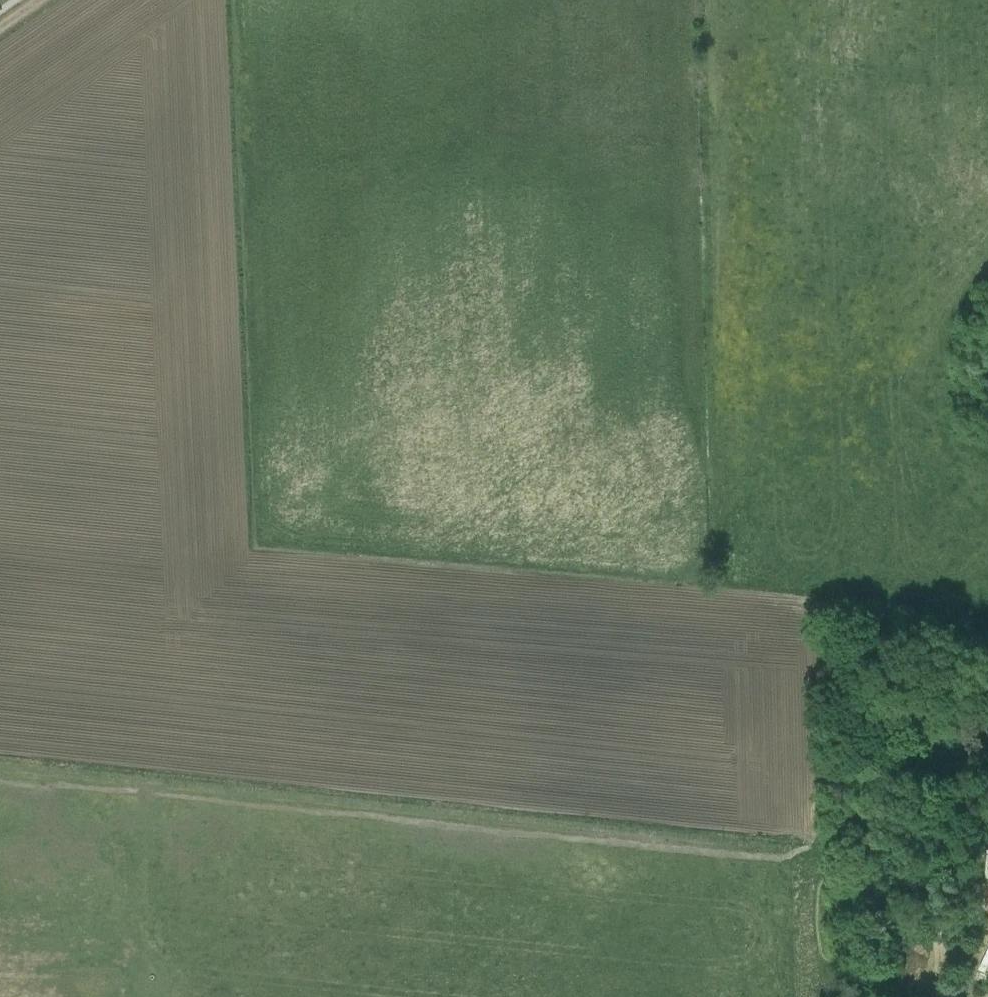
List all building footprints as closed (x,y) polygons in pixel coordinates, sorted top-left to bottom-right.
[(985,976),(987,968),(987,946),(976,972),(985,976)]
